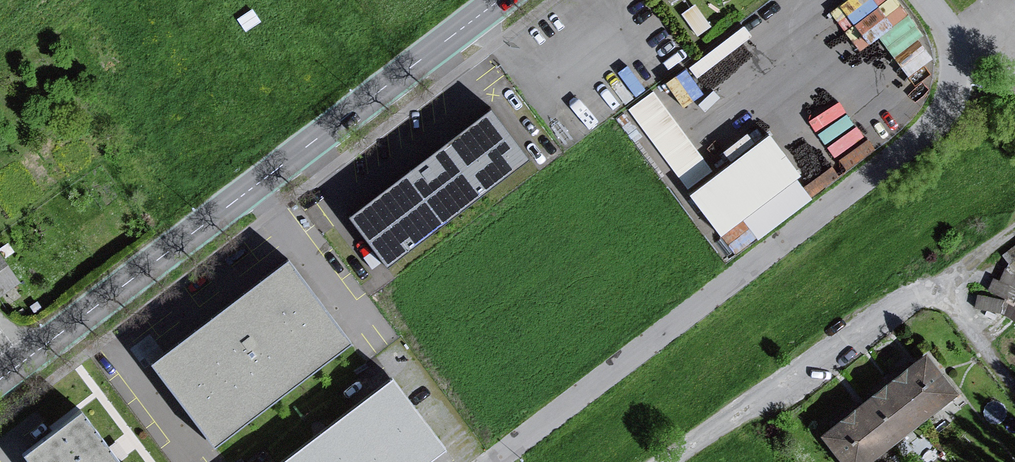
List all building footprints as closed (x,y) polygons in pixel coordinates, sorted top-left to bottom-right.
[(902,0),(833,0),(829,3),(859,47),(881,33),(908,73),(938,53),(902,0)] [(491,115),(355,217),(388,261),(524,159),(491,115)] [(773,137),(692,197),(722,238),(803,178),(773,137)] [(807,180),(813,190),(838,173),(832,163),(807,180)] [(1003,255),(1014,270),(1014,246),(1003,255)] [(18,282),(0,256),(0,294),(18,282)] [(292,265),(156,368),(213,443),(351,342),(292,265)] [(42,310),(37,302),(31,306),(36,314),(42,310)] [(916,346),(811,426),(838,461),(868,461),(954,396),(916,346)] [(253,461),(427,461),(450,446),(394,365),(253,461)] [(13,432),(34,461),(122,461),(70,391),(13,432)]
